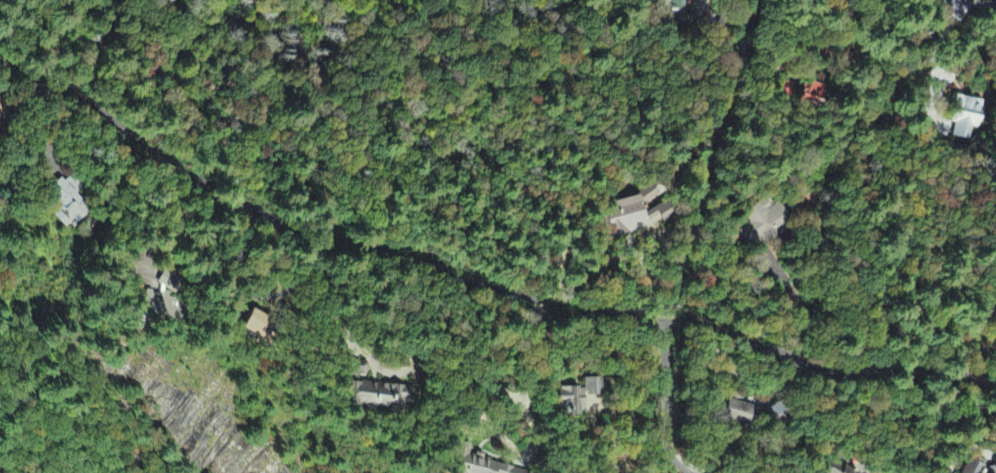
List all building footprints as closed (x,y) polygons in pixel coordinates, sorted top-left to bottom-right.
[(688,23),(688,0),(667,0),(668,24),(688,23)] [(983,103),(957,97),(951,119),(941,117),(937,136),(968,144),(971,130),(976,131),(983,103)] [(9,105),(0,102),(0,128),(9,105)] [(87,212),(72,199),(76,194),(60,179),(45,195),(58,207),(49,217),(67,234),(87,212)] [(617,238),(653,231),(676,218),(675,209),(670,201),(647,213),(646,214),(644,205),(659,197),(654,188),(648,189),(628,201),(614,203),(616,210),(608,215),(610,225),(617,238)] [(737,229),(752,247),(759,240),(765,247),(793,224),(777,204),(769,210),(765,206),(737,229)] [(141,317),(181,321),(183,301),(174,300),(175,277),(160,276),(159,295),(143,293),(141,317)] [(261,342),(274,323),(255,311),(243,330),(261,342)] [(562,390),(562,406),(572,406),(572,418),(587,418),(586,398),(603,398),(602,380),(585,380),(585,389),(562,390)] [(412,386),(349,386),(349,409),(400,409),(400,406),(412,406),(412,386)] [(752,426),(754,407),(729,403),(727,422),(752,426)] [(467,455),(462,472),(528,472),(467,455)]
